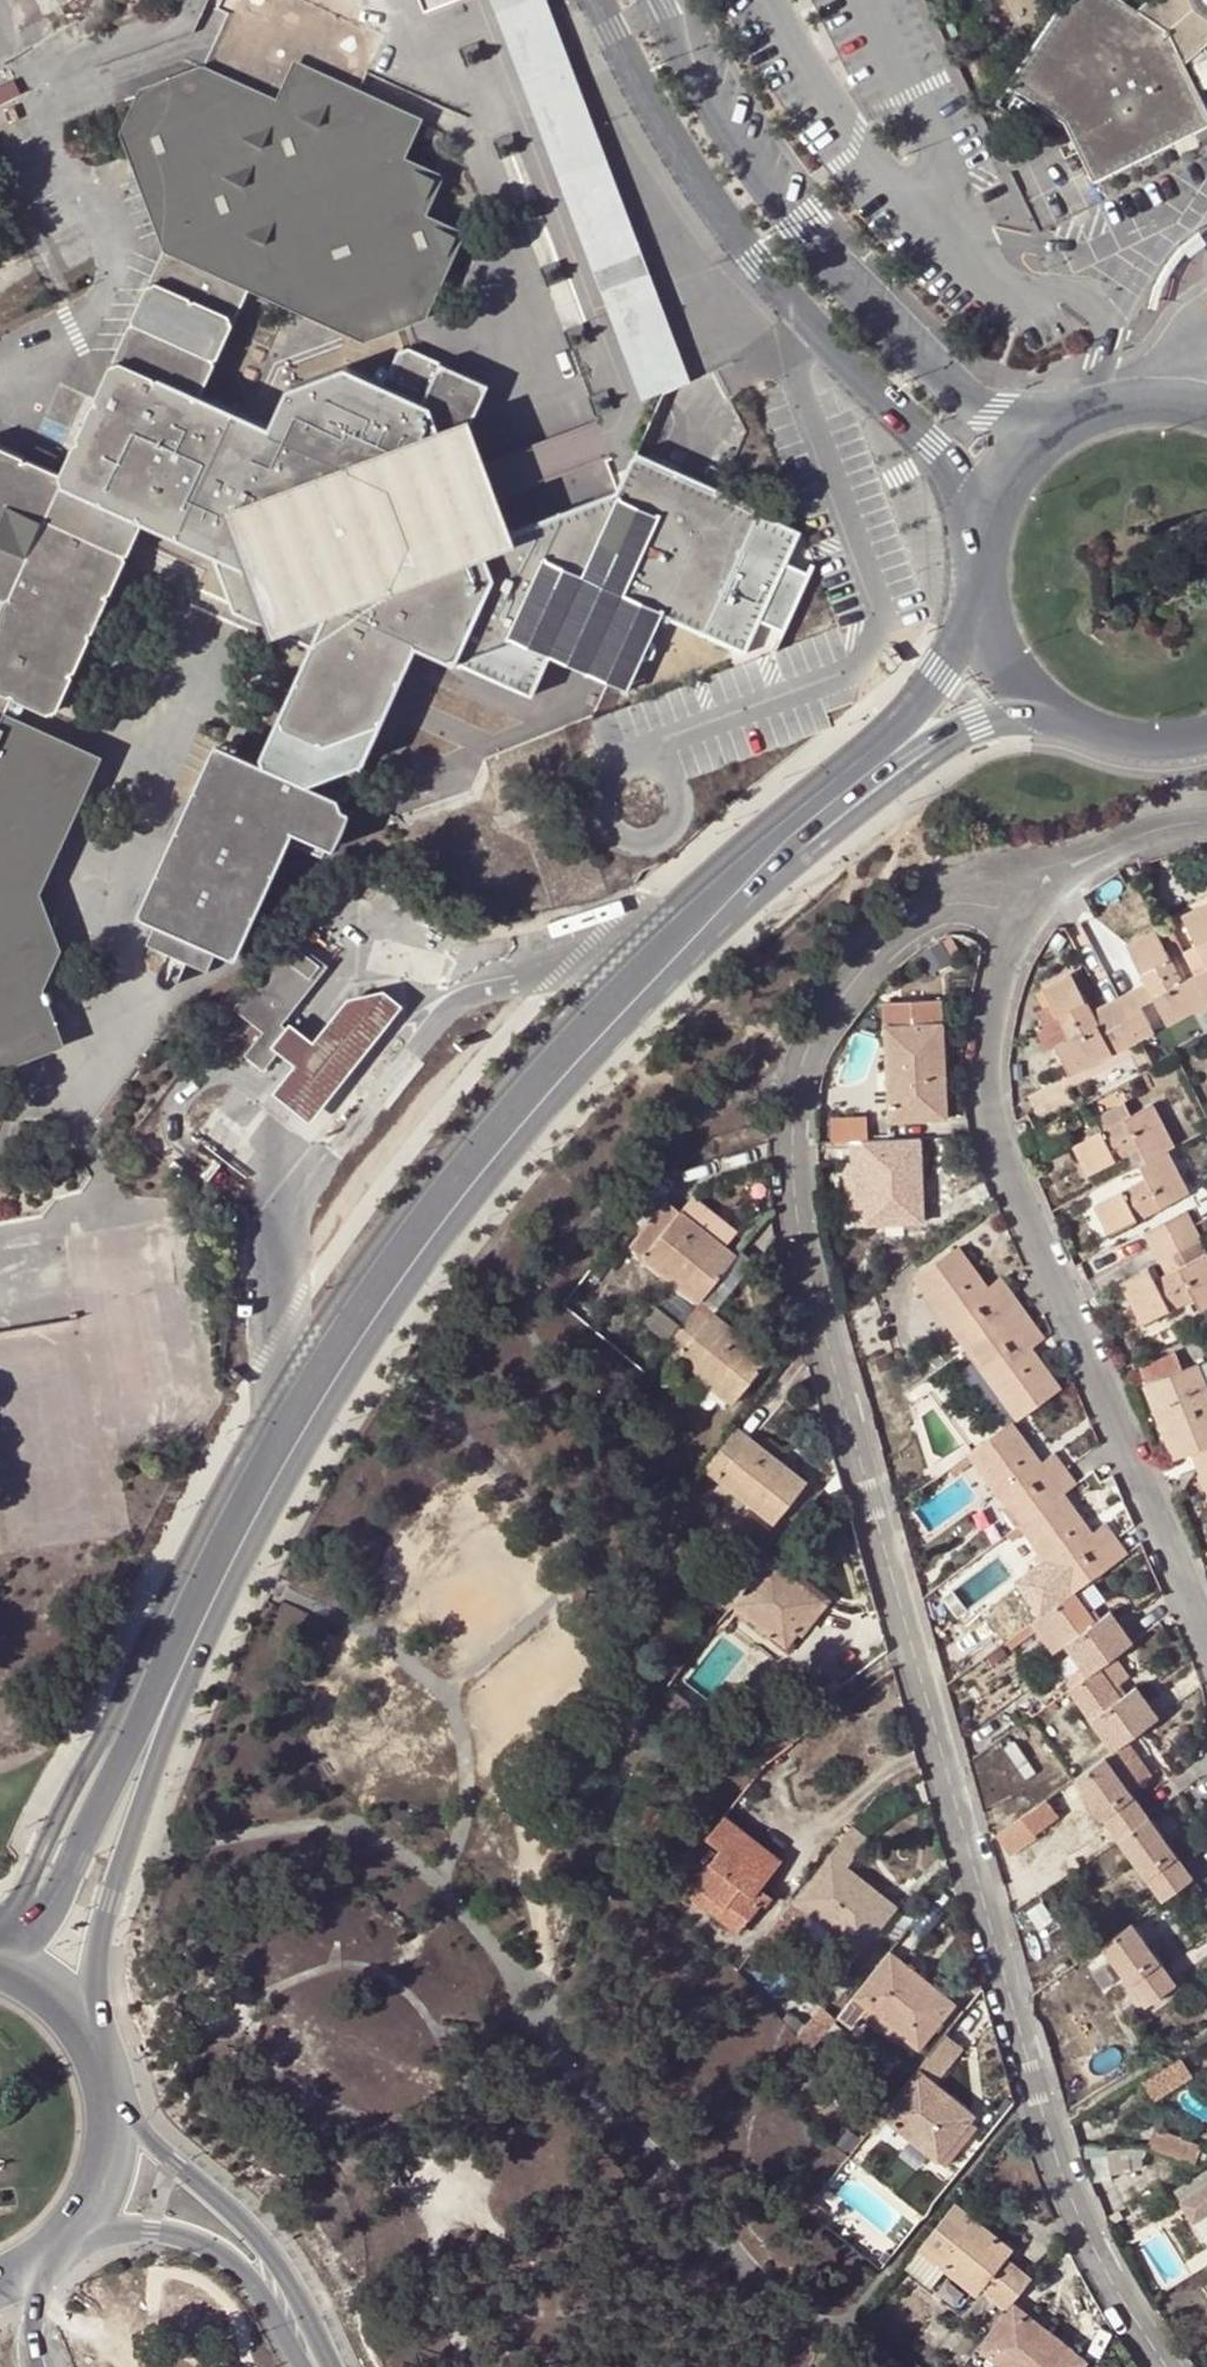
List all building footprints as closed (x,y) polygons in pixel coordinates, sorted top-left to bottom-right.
[(361,88),(369,70),(384,37),(306,0),(236,0),(207,64),(204,68),(282,104),(299,67),(358,94),(361,88)] [(682,384),(695,380),(558,0),(504,0),(647,397),(653,395),(644,372),(674,361),(682,384)] [(1205,42),(1206,40),(1206,0),(1144,0),(1135,8),(1123,0),(1063,0),(1008,82),(1031,98),(1063,120),(1092,179),(1206,121),(1206,113),(1182,61),(1188,56),(1205,42)] [(1205,42),(1188,56),(1194,66),(1206,60),(1206,46),(1205,42)] [(398,160),(411,131),(415,121),(358,94),(299,67),(282,104),(204,68),(203,71),(144,91),(128,127),(170,239),(266,286),(265,289),(367,335),(425,313),(460,235),(420,217),(438,179),(398,160)] [(1031,98),(1008,82),(994,101),(1018,117),(1031,98)] [(1086,213),(1073,219),(1076,226),(1089,220),(1086,213)] [(0,449),(0,597),(5,599),(0,611),(0,1058),(48,1040),(28,981),(46,941),(24,885),(77,767),(0,730),(6,718),(17,696),(58,716),(149,521),(219,554),(240,610),(316,646),(266,754),(271,764),(229,744),(150,914),(168,922),(160,941),(180,951),(198,959),(220,970),(228,951),(247,959),(302,843),(333,857),(338,846),(348,850),(364,814),(352,809),(351,801),(344,797),(353,794),(421,647),(424,641),(460,656),(459,659),(462,665),(518,644),(517,640),(519,640),(578,666),(629,689),(642,660),(650,663),(655,662),(660,651),(658,646),(650,642),(662,615),(699,632),(707,630),(759,514),(756,506),(641,455),(633,458),(618,492),(506,534),(487,483),(469,432),(472,425),(465,422),(479,392),(485,395),(489,386),(409,350),(390,390),(352,372),(294,393),(275,431),(205,398),(256,290),(175,252),(161,259),(115,360),(121,371),(105,404),(96,401),(62,478),(0,449)] [(121,371),(115,360),(96,401),(105,404),(121,371)] [(674,361),(644,372),(653,395),(682,384),(674,361)] [(472,425),(485,395),(479,392),(465,422),(472,425)] [(707,630),(699,632),(744,652),(758,622),(782,632),(808,575),(782,565),(798,533),(759,514),(707,630)] [(454,662),(459,659),(460,656),(424,641),(421,647),(454,662)] [(6,718),(0,730),(77,767),(24,885),(46,941),(28,981),(48,1040),(0,1058),(0,1073),(67,1047),(43,978),(60,942),(39,884),(95,760),(6,718)] [(1181,916),(1206,968),(1193,975),(1206,1002),(1206,902),(1181,916)] [(1153,999),(1167,1024),(1206,1004),(1206,1002),(1193,975),(1181,981),(1154,929),(1126,943),(1146,983),(1153,999)] [(246,1053),(265,1067),(280,1050),(294,1031),(289,1027),(284,1023),(329,965),(292,937),(236,1008),(253,1021),(244,1033),(255,1042),(246,1053)] [(188,981),(198,959),(180,951),(169,975),(169,978),(170,981),(172,984),(175,985),(178,986),(181,986),(184,985),(187,983),(188,981)] [(1137,1040),(1116,998),(1090,1011),(1069,972),(1041,986),(1055,1014),(1068,1040),(1055,1046),(1069,1075),(1137,1040)] [(1141,1005),(1153,999),(1146,983),(1133,990),(1141,1005)] [(330,1024),(317,1040),(297,1064),(289,1075),(275,1092),(312,1120),(345,1079),(387,1026),(404,1004),(387,990),(349,999),(330,1024)] [(1137,1040),(1153,1032),(1141,1005),(1133,990),(1116,998),(1137,1040)] [(944,1119),(939,1001),(884,1003),(889,1120),(944,1119)] [(1055,1046),(1068,1040),(1055,1014),(1033,1025),(1042,1042),(1055,1046)] [(289,1057),(297,1064),(317,1040),(309,1034),(293,1021),(289,1027),(294,1031),(280,1050),(289,1057)] [(1152,1102),(1130,1114),(1108,1125),(1073,1145),(1086,1173),(1116,1159),(1139,1147),(1146,1160),(1166,1149),(1175,1144),(1152,1102)] [(1101,1113),(1108,1125),(1130,1114),(1123,1102),(1101,1113)] [(831,1141),(850,1139),(867,1138),(865,1115),(829,1117),(831,1141)] [(863,1222),(868,1222),(923,1220),(919,1135),(867,1138),(850,1139),(850,1162),(860,1161),(862,1204),(863,1222)] [(1146,1160),(1139,1147),(1116,1159),(1123,1172),(1139,1164),(1146,1160)] [(1166,1204),(1173,1217),(1186,1210),(1195,1205),(1166,1149),(1146,1160),(1139,1164),(1145,1178),(1093,1205),(1108,1233),(1127,1224),(1166,1204)] [(862,1204),(860,1161),(850,1162),(844,1162),(846,1204),(862,1204)] [(667,1199),(630,1246),(700,1301),(737,1254),(726,1246),(681,1210),(667,1199)] [(1143,1233),(1173,1217),(1166,1204),(1127,1224),(1134,1237),(1143,1233)] [(1194,1224),(1186,1210),(1173,1217),(1143,1233),(1150,1247),(1194,1224)] [(1206,1305),(1206,1251),(1194,1224),(1150,1247),(1157,1261),(1173,1254),(1179,1267),(1154,1279),(1149,1268),(1120,1282),(1140,1323),(1193,1296),(1200,1309),(1206,1305)] [(966,1345),(1021,1304),(1000,1277),(984,1288),(954,1248),(916,1276),(966,1345)] [(1028,1348),(1043,1335),(1021,1304),(966,1345),(1017,1417),(1057,1388),(1028,1348)] [(656,1306),(645,1320),(669,1340),(681,1325),(656,1306)] [(769,1357),(714,1311),(709,1317),(696,1306),(681,1325),(669,1340),(683,1351),(677,1358),(733,1402),(769,1357)] [(1193,1451),(1199,1467),(1206,1464),(1206,1395),(1195,1364),(1181,1369),(1174,1352),(1139,1366),(1175,1458),(1193,1451)] [(970,1450),(976,1458),(1024,1525),(1063,1498),(1058,1490),(1074,1478),(1053,1451),(1037,1462),(1009,1423),(983,1441),(970,1450)] [(704,1465),(749,1500),(754,1494),(779,1513),(806,1480),(736,1425),(704,1465)] [(954,1474),(976,1458),(970,1450),(949,1466),(954,1474)] [(779,1513),(754,1494),(749,1500),(773,1519),(779,1513)] [(1102,1526),(1090,1534),(1063,1498),(1024,1525),(1028,1532),(1071,1593),(1074,1591),(1123,1555),(1102,1526)] [(1028,1532),(1024,1525),(1007,1537),(1011,1543),(1028,1532)] [(770,1556),(734,1601),(788,1643),(824,1598),(770,1556)] [(1071,1593),(1042,1615),(1065,1645),(1087,1675),(1100,1665),(1114,1655),(1132,1641),(1110,1611),(1096,1621),(1074,1591),(1071,1593)] [(739,1611),(731,1605),(716,1624),(724,1629),(739,1611)] [(1065,1645),(1042,1615),(1036,1619),(1030,1623),(1053,1654),(1065,1645)] [(1122,1694),(1136,1684),(1114,1655),(1100,1665),(1122,1694)] [(1127,1739),(1158,1715),(1136,1684),(1122,1694),(1100,1665),(1087,1675),(1067,1689),(1112,1750),(1121,1743),(1127,1739)] [(1142,1760),(1127,1739),(1121,1743),(1112,1750),(1104,1755),(1074,1778),(1117,1837),(1148,1815),(1129,1788),(1145,1777),(1136,1765),(1142,1760)] [(1136,1765),(1145,1777),(1151,1773),(1142,1760),(1136,1765)] [(1034,1807),(1046,1825),(1059,1816),(1046,1798),(1034,1807)] [(1034,1807),(1022,1816),(1034,1833),(1046,1825),(1034,1807)] [(725,1813),(709,1834),(723,1847),(689,1891),(738,1929),(763,1897),(756,1891),(781,1858),(725,1813)] [(1148,1815),(1117,1837),(1162,1899),(1192,1877),(1180,1860),(1148,1815)] [(1018,1845),(1034,1833),(1022,1816),(1013,1823),(1018,1845)] [(1008,1852),(1018,1845),(1013,1823),(996,1836),(1008,1852)] [(852,1826),(849,1829),(862,1839),(865,1836),(852,1826)] [(897,1905),(844,1863),(862,1839),(849,1829),(795,1897),(863,1949),(897,1905)] [(1042,1902),(1026,1912),(1039,1931),(1054,1920),(1042,1902)] [(1144,2005),(1176,1983),(1131,1922),(1115,1934),(1100,1945),(1144,2005)] [(890,1950),(839,2015),(854,2027),(864,2014),(871,2007),(902,2032),(919,2045),(953,2002),(890,1950)] [(902,2032),(871,2007),(864,2014),(897,2040),(902,2032)] [(963,2047),(945,2033),(916,2069),(934,2083),(963,2047)] [(1139,2080),(1151,2099),(1190,2074),(1178,2054),(1140,2078),(1139,2080)] [(938,2158),(969,2119),(973,2114),(934,2083),(916,2069),(881,2114),(938,2158)] [(977,2125),(969,2119),(938,2158),(946,2164),(977,2125)] [(1173,2134),(1168,2132),(1162,2148),(1189,2158),(1173,2134)] [(1189,2158),(1197,2161),(1203,2146),(1173,2134),(1189,2158)] [(1130,2169),(1128,2148),(1105,2149),(1107,2171),(1130,2169)] [(1181,2201),(1206,2184),(1206,2167),(1174,2189),(1181,2201)] [(1181,2201),(1203,2235),(1206,2232),(1206,2184),(1181,2201)] [(1018,2292),(1032,2275),(1007,2255),(1012,2247),(954,2200),(924,2239),(951,2262),(947,2268),(976,2292),(980,2288),(1006,2308),(1012,2300),(1018,2292)] [(1120,2210),(1109,2216),(1114,2224),(1124,2217),(1120,2210)] [(903,2264),(931,2287),(947,2268),(951,2262),(924,2239),(903,2264)] [(994,2358),(1005,2366),(1080,2366),(1086,2360),(1012,2300),(1006,2308),(977,2344),(994,2358)] [(994,2358),(977,2344),(968,2356),(983,2366),(987,2366),(994,2358)]
